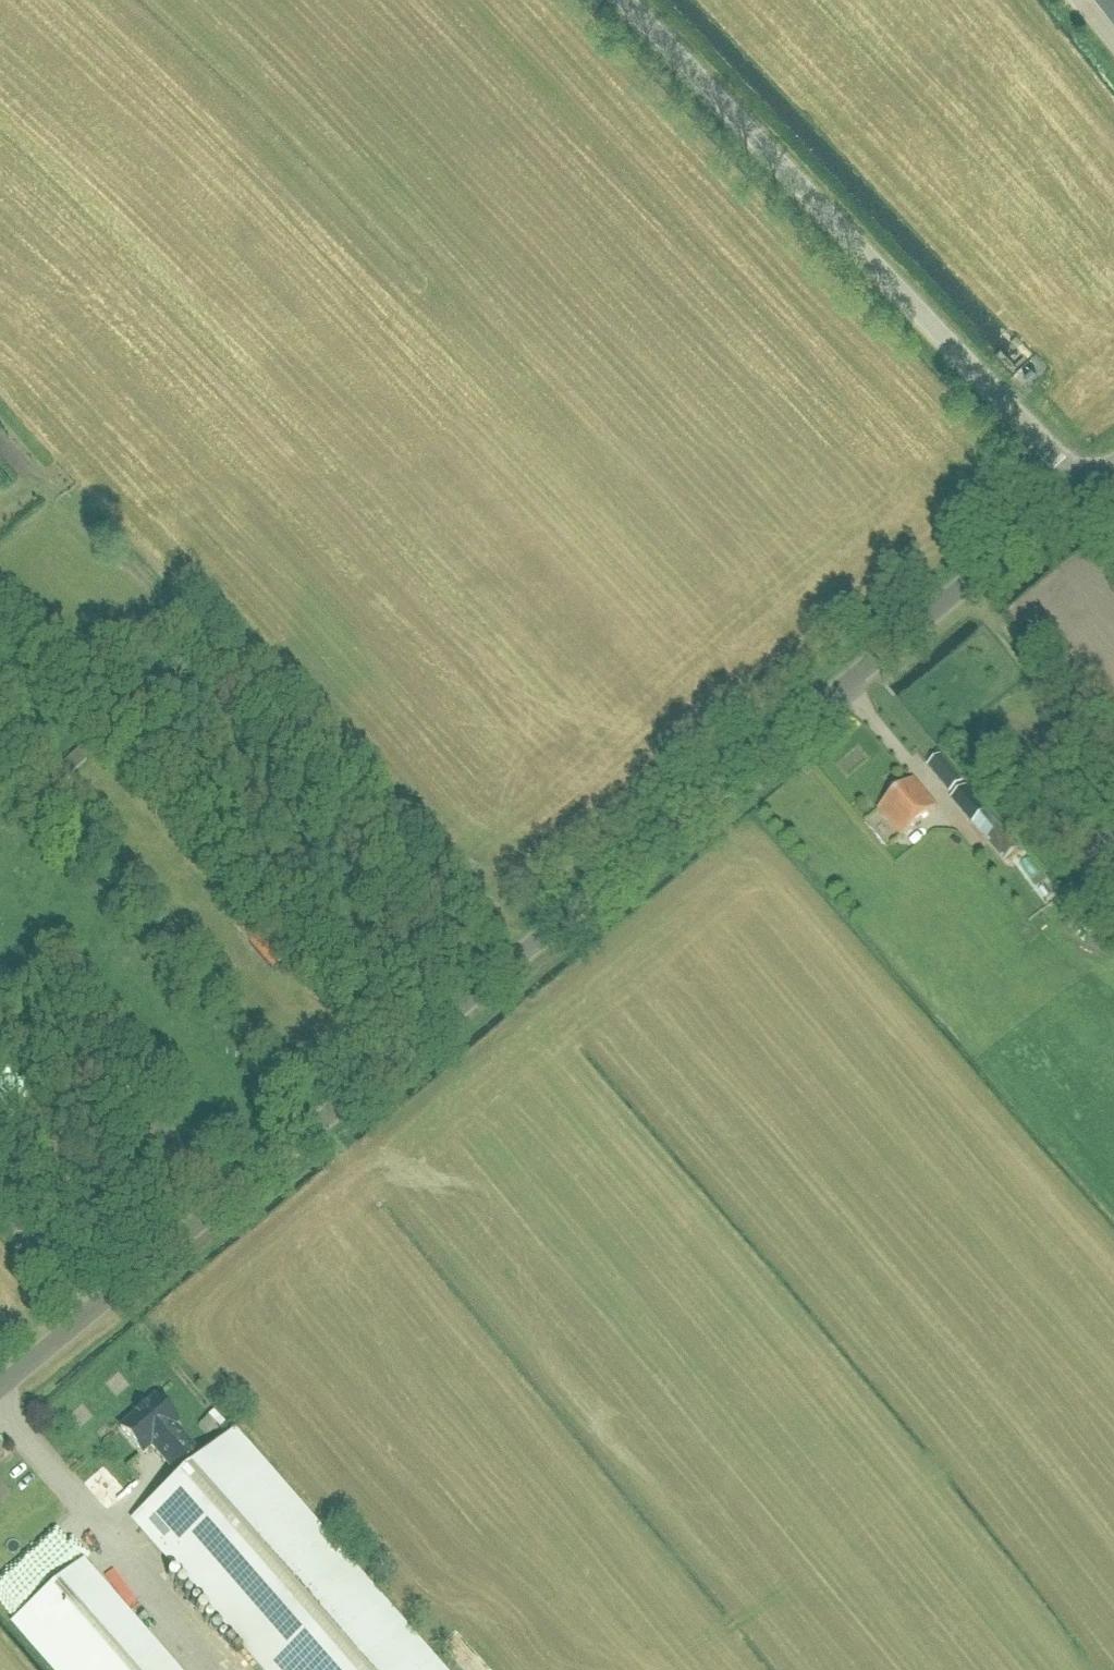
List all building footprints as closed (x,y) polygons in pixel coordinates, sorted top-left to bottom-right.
[(948,792),(960,783),(939,760),(928,769),(948,792)] [(902,838),(936,809),(912,782),(878,811),(902,838)] [(1002,862),(1019,849),(967,788),(950,800),(1002,862)] [(269,943),(244,914),(231,925),(256,953),(271,970),(284,958),(270,942),(269,943)] [(177,1426),(154,1400),(145,1408),(143,1407),(134,1415),(135,1417),(119,1430),(142,1457),(152,1448),(157,1453),(155,1455),(173,1475),(196,1454),(174,1429),(177,1426)] [(197,1430),(205,1440),(221,1428),(213,1417),(197,1430)] [(232,1436),(134,1521),(264,1669),(435,1669),(232,1436)] [(102,1508),(117,1492),(99,1476),(85,1492),(102,1508)] [(81,1567),(14,1625),(53,1669),(171,1669),(81,1567)] [(7,1592),(21,1592),(28,1585),(29,1584),(41,1584),(49,1576),(42,1569),(14,1568),(0,1581),(0,1584),(7,1592)] [(6,1613),(19,1613),(19,1609),(13,1609),(2,1597),(7,1592),(0,1592),(0,1606),(6,1613)]
